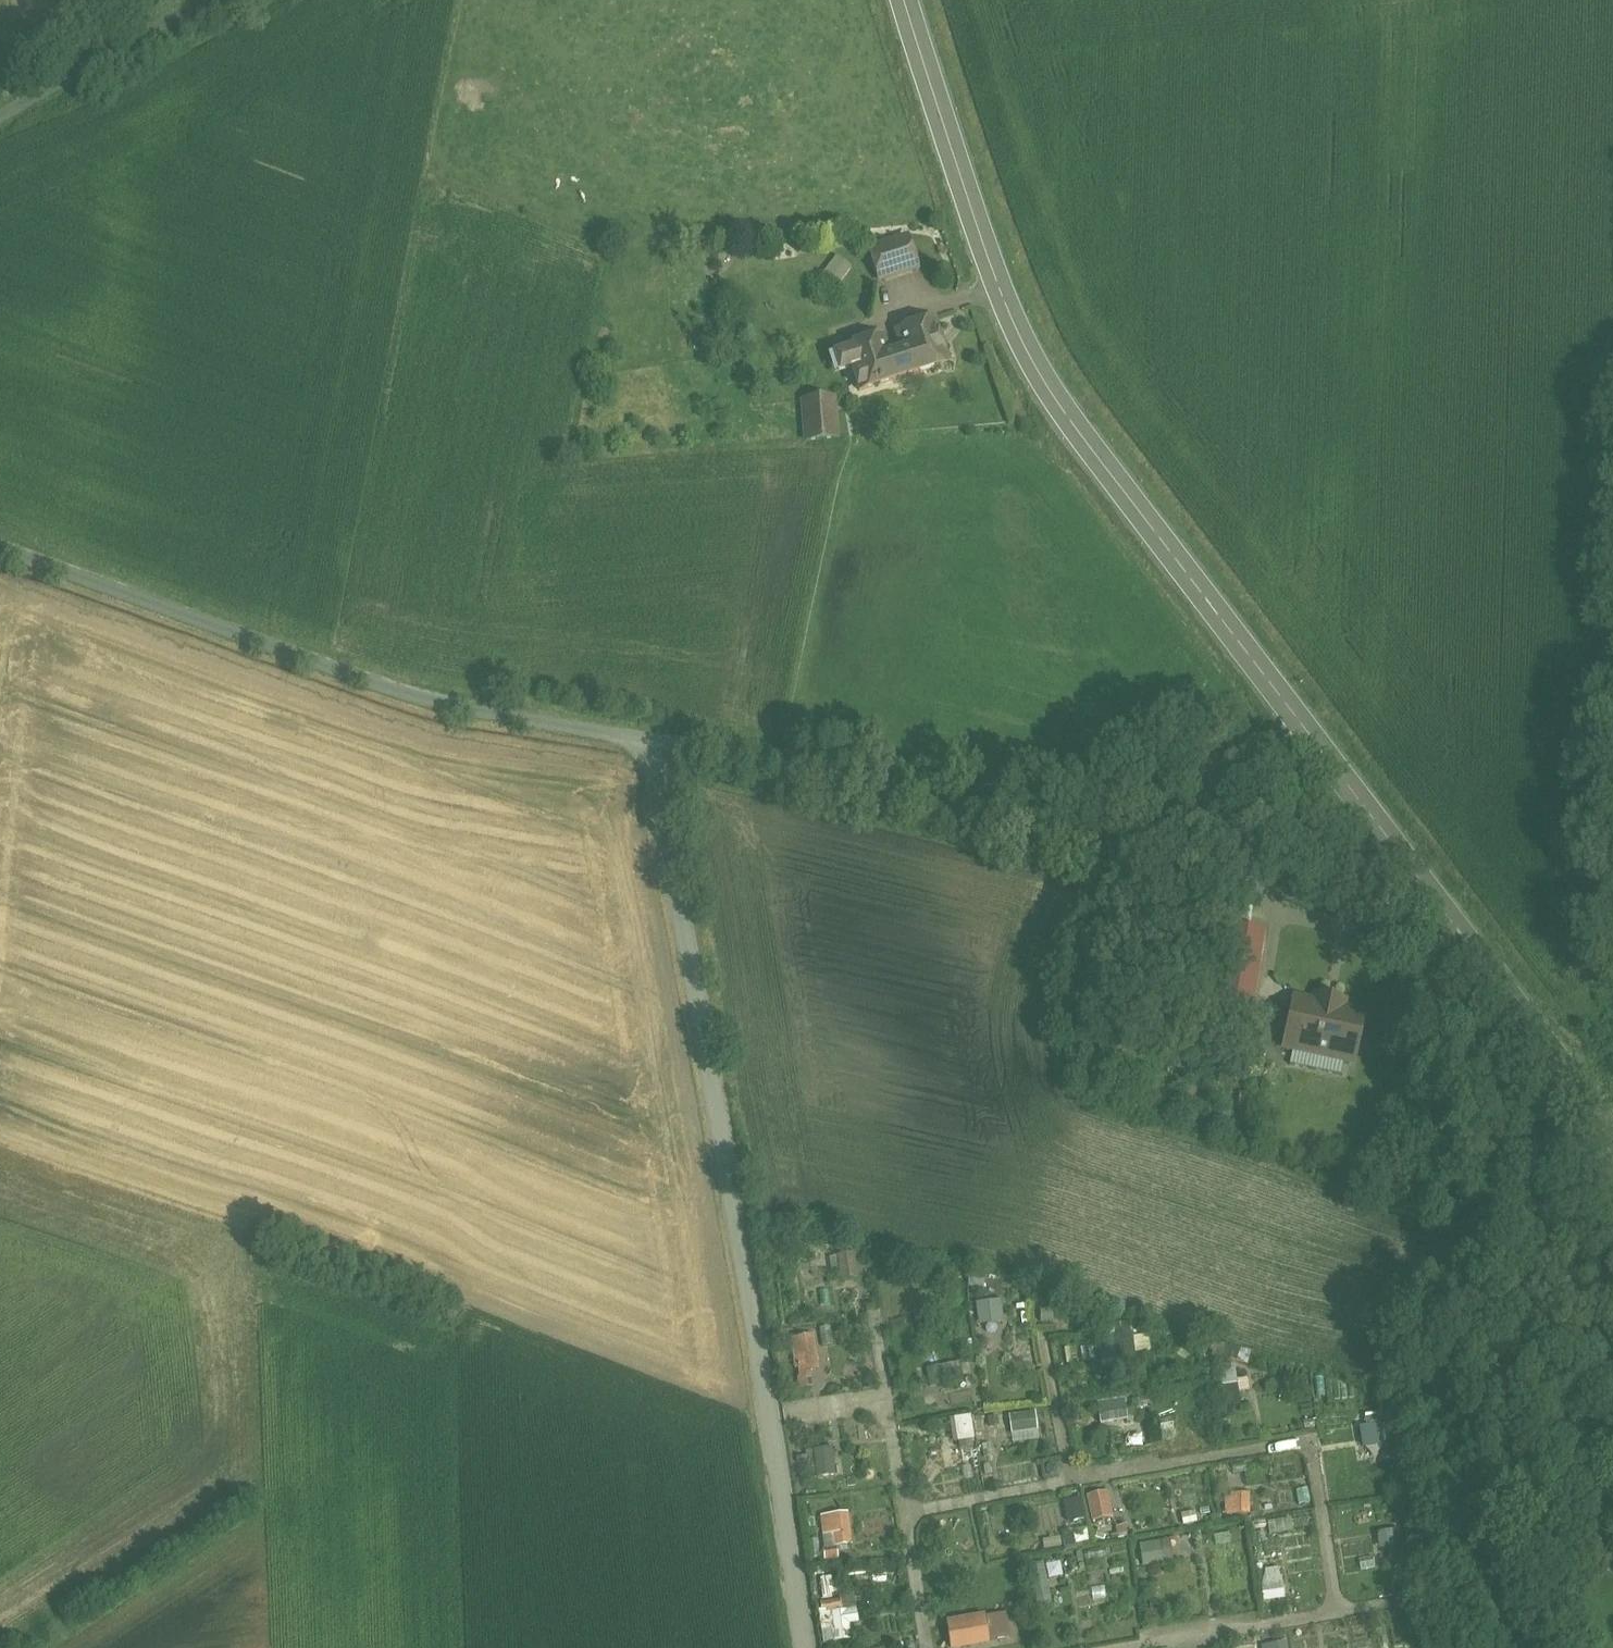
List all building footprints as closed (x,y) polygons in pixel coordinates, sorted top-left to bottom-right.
[(909,237),(872,248),(881,279),(919,268),(909,237)] [(845,285),(858,267),(843,255),(830,273),(845,285)] [(935,318),(896,330),(902,348),(885,353),(880,335),(846,346),(860,389),(948,361),(935,318)] [(833,399),(802,402),(806,442),(837,439),(833,399)] [(1253,906),(1228,902),(1227,909),(1214,907),(1209,940),(1222,942),(1214,994),(1200,992),(1195,1018),(1187,1017),(1185,1027),(1228,1034),(1234,998),(1256,1001),(1267,931),(1250,928),(1253,906)] [(1345,1004),(1317,998),(1316,1003),(1297,999),(1286,1047),(1291,1048),(1288,1065),(1348,1077),(1351,1061),(1353,1061),(1364,1013),(1344,1009),(1345,1004)] [(857,1253),(834,1254),(836,1280),(859,1278),(857,1253)] [(998,1299),(999,1322),(1008,1321),(1007,1299),(998,1299)] [(983,1322),(999,1322),(998,1300),(982,1301),(983,1322)] [(1104,1336),(1106,1358),(1156,1355),(1154,1332),(1104,1336)] [(821,1334),(798,1335),(801,1387),(813,1387),(812,1370),(823,1369),(821,1334)] [(930,1368),(935,1386),(967,1379),(963,1360),(930,1368)] [(1232,1408),(1245,1405),(1241,1381),(1227,1384),(1232,1408)] [(1104,1401),(1108,1424),(1136,1419),(1132,1397),(1104,1401)] [(1016,1412),(1019,1442),(1045,1440),(1043,1410),(1016,1412)] [(982,1438),(978,1414),(956,1418),(960,1442),(982,1438)] [(1367,1448),(1390,1442),(1384,1420),(1361,1426),(1367,1448)] [(1131,1446),(1153,1440),(1151,1430),(1128,1436),(1131,1446)] [(820,1448),(822,1477),(842,1476),(840,1447),(820,1448)] [(1100,1522),(1120,1517),(1113,1490),(1094,1495),(1100,1522)] [(1067,1546),(1094,1544),(1090,1497),(1071,1499),(1074,1530),(1066,1531),(1067,1546)] [(827,1547),(857,1545),(856,1512),(826,1513),(827,1547)] [(1176,1537),(1144,1543),(1148,1566),(1180,1560),(1176,1537)] [(1054,1562),(1038,1563),(1040,1608),(1056,1607),(1054,1562)] [(1269,1569),(1271,1598),(1288,1597),(1286,1568),(1269,1569)] [(1107,1595),(1103,1571),(1075,1575),(1083,1627),(1107,1624),(1104,1603),(1092,1605),(1091,1597),(1107,1595)] [(857,1639),(856,1623),(865,1622),(864,1609),(828,1611),(830,1642),(857,1639)] [(1006,1609),(1008,1641),(1018,1641),(1016,1609),(1006,1609)] [(948,1624),(952,1647),(955,1647),(981,1644),(977,1619),(948,1624)] [(1348,1638),(1327,1640),(1328,1647),(1349,1647),(1348,1638)] [(1266,1647),(1293,1647),(1292,1640),(1265,1643),(1266,1647)]
